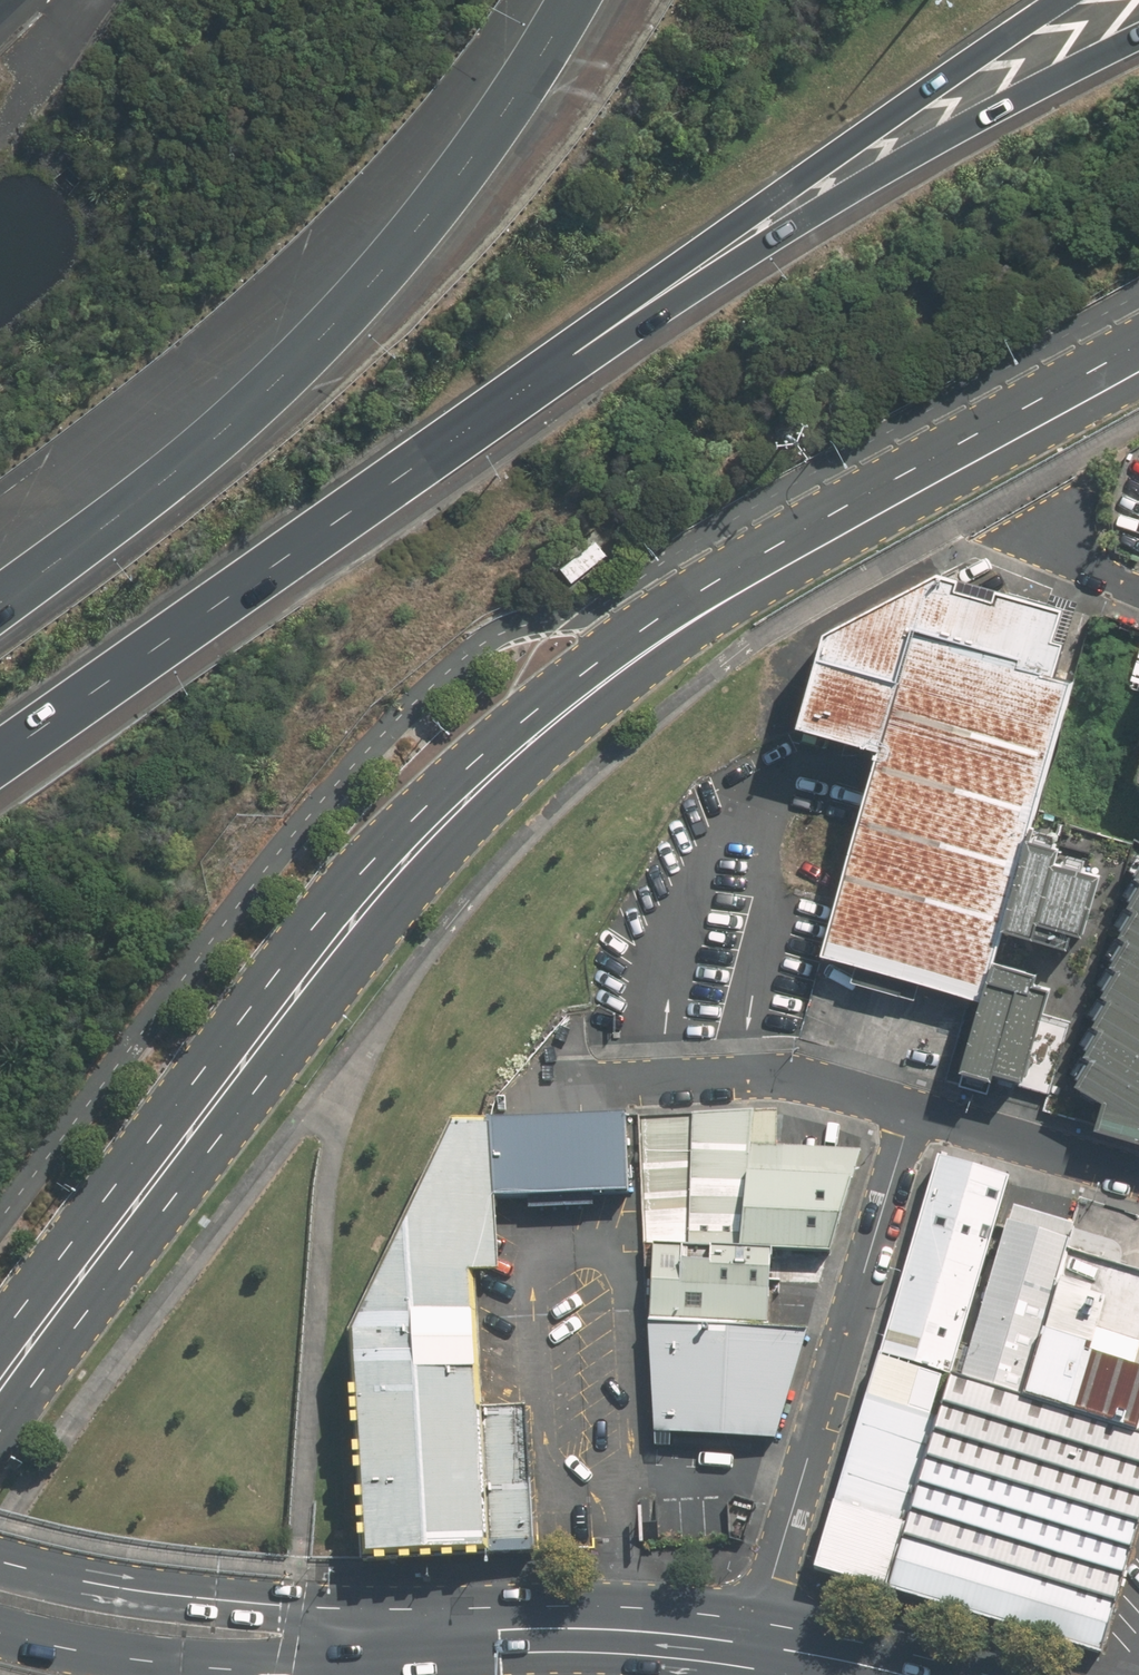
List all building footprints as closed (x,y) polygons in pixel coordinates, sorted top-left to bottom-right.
[(1033,824),(1074,681),(1056,675),(1067,641),(1056,638),(1065,608),(944,574),(826,635),(801,724),(884,747),(827,952),(886,969),(984,998),(997,951),(1007,918),(1033,824)] [(1077,920),(1088,923),(1106,861),(1062,849),(1066,833),(1033,824),(1007,918),(1072,936),(1077,920)] [(1138,833),(1066,1072),(1106,1099),(1100,1119),(1138,1131),(1138,833)] [(1028,1073),(1055,978),(1037,973),(1039,963),(997,951),(984,998),(965,1062),(996,1070),(998,1064),(1028,1073)] [(751,1141),(777,1142),(778,1116),(752,1120),(752,1127),(751,1141)] [(691,1120),(643,1123),(646,1243),(652,1243),(689,1245),(691,1120)] [(752,1120),(691,1120),(689,1245),(741,1248),(746,1190),(751,1141),(752,1127),(752,1120)] [(496,1192),(494,1143),(628,1135),(628,1121),(604,1122),(542,1125),(452,1129),(354,1328),(362,1560),(537,1548),(528,1405),(481,1405),(473,1269),(494,1270),(496,1192)] [(496,1192),(632,1189),(628,1135),(494,1143),(496,1192)] [(777,1142),(751,1141),(746,1190),(844,1196),(861,1146),(777,1142)] [(884,1356),(953,1376),(1010,1181),(942,1161),(884,1356)] [(746,1190),(741,1248),(772,1250),(828,1254),(844,1196),(746,1190)] [(1066,1241),(1004,1223),(957,1381),(1020,1399),(1066,1241)] [(770,1326),(772,1250),(741,1248),(689,1245),(652,1243),(648,1320),(770,1326)] [(1055,1279),(1020,1399),(1075,1415),(1111,1295),(1055,1279)] [(648,1320),(655,1433),(772,1439),(806,1328),(770,1326),(648,1320)] [(950,1380),(939,1417),(889,1589),(1098,1650),(1138,1510),(1138,1435),(950,1380)] [(820,1569),(889,1589),(939,1417),(870,1397),(820,1569)]
